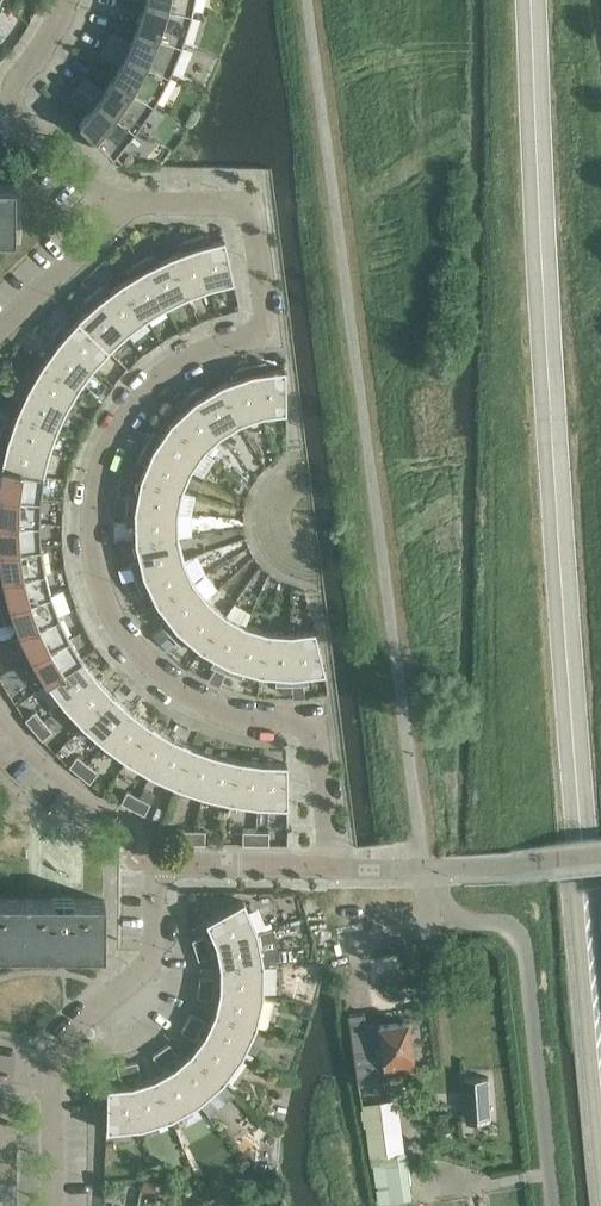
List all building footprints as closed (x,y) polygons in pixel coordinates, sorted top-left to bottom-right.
[(150,0),(122,0),(121,4),(143,10),(138,26),(181,43),(191,11),(150,0)] [(191,11),(193,0),(150,0),(191,11)] [(111,31),(106,41),(168,73),(181,43),(138,26),(132,41),(111,31)] [(168,73),(106,41),(101,51),(121,61),(114,76),(153,101),(168,73)] [(86,76),(79,85),(134,128),(153,101),(114,76),(104,90),(86,76)] [(90,108),(79,122),(112,154),(134,128),(79,85),(72,94),(90,108)] [(14,235),(14,183),(0,183),(0,235),(14,235)] [(209,287),(233,280),(224,238),(205,243),(203,234),(193,237),(209,287)] [(193,237),(183,240),(187,249),(169,255),(186,295),(209,287),(193,237)] [(169,255),(158,261),(153,263),(149,255),(140,260),(165,305),(186,295),(169,255)] [(140,260),(131,264),(136,273),(120,282),(145,318),(165,305),(140,260)] [(100,285),(92,292),(126,332),(145,318),(120,282),(106,293),(100,285)] [(92,292),(84,299),(91,306),(77,319),(108,349),(126,332),(92,292)] [(108,349),(77,319),(65,332),(58,326),(51,334),(93,366),(108,349)] [(51,334),(45,342),(53,348),(42,363),(78,386),(92,367),(93,366),(51,334)] [(260,361),(249,364),(261,414),(285,411),(284,368),(262,371),(260,361)] [(20,383),(66,407),(78,386),(42,363),(33,378),(25,373),(20,383)] [(249,364),(238,367),(241,376),(221,383),(240,422),(261,414),(249,364)] [(20,383),(15,392),(24,396),(16,412),(56,428),(66,407),(20,383)] [(202,394),(197,386),(189,393),(194,399),(220,434),(240,422),(221,383),(202,394)] [(220,434),(194,399),(188,393),(180,400),(186,407),(170,422),(203,450),(220,434)] [(1,426),(0,431),(0,437),(48,451),(56,428),(16,412),(10,429),(1,426)] [(170,422),(158,439),(150,434),(145,444),(190,469),(203,450),(170,422)] [(145,444),(150,434),(144,430),(138,440),(145,444)] [(5,448),(1,467),(43,474),(48,451),(0,437),(0,447),(5,448)] [(145,444),(140,454),(148,458),(140,478),(181,490),(190,469),(145,444)] [(39,498),(43,474),(1,467),(0,471),(0,495),(39,498)] [(126,497),(125,509),(189,514),(193,493),(181,490),(140,478),(136,499),(126,497)] [(39,522),(39,498),(0,495),(0,523),(39,522)] [(116,499),(115,508),(125,509),(126,497),(117,495),(116,499)] [(114,517),(114,519),(125,519),(125,509),(115,508),(114,517)] [(125,509),(125,519),(134,519),(134,525),(135,542),(177,536),(190,535),(189,514),(125,509)] [(40,546),(39,522),(0,523),(0,551),(40,546)] [(131,566),(119,568),(122,580),(135,576),(183,559),(177,536),(135,542),(139,558),(140,563),(131,566)] [(2,578),(44,570),(40,546),(0,551),(0,566),(2,578)] [(183,559),(135,576),(138,587),(147,583),(149,588),(156,602),(193,580),(206,573),(196,554),(183,559)] [(2,578),(7,595),(0,597),(0,606),(1,608),(50,593),(44,570),(2,578)] [(193,580),(156,602),(166,615),(169,620),(162,625),(170,634),(207,598),(218,588),(206,573),(193,580)] [(50,593),(1,608),(4,617),(13,614),(19,631),(58,615),(50,593)] [(170,634),(177,641),(183,635),(200,649),(225,613),(207,598),(170,634)] [(200,649),(219,659),(215,667),(225,672),(245,624),(225,613),(200,649)] [(27,647),(18,652),(23,661),(69,637),(58,615),(19,631),(27,647)] [(225,672),(235,676),(239,667),(259,673),(267,631),(245,624),(225,672)] [(314,629),(290,633),(291,684),(303,684),(302,674),(324,671),(314,629)] [(290,633),(267,631),(259,673),(281,675),(280,684),(291,684),(290,633)] [(175,640),(168,634),(160,643),(167,649),(175,640)] [(23,661),(28,670),(36,665),(46,681),(82,658),(81,657),(69,637),(23,661)] [(82,658),(46,681),(64,704),(76,693),(96,676),(82,658)] [(76,693),(64,704),(83,724),(112,694),(96,676),(76,693)] [(112,694),(83,724),(104,743),(130,709),(112,694)] [(130,709),(104,743),(126,760),(150,724),(130,709)] [(35,710),(25,718),(34,728),(44,720),(35,710)] [(44,720),(34,728),(42,739),(52,730),(44,720)] [(150,724),(126,760),(151,774),(170,736),(150,724)] [(170,736),(151,774),(176,785),(192,745),(170,736)] [(192,745),(176,785),(203,795),(214,753),(192,745)] [(214,753),(203,795),(230,801),(238,759),(214,753)] [(69,765),(76,771),(79,773),(88,763),(77,754),(69,765)] [(238,759),(230,801),(258,805),(261,762),(238,759)] [(261,762),(258,805),(287,806),(286,763),(261,762)] [(88,763),(79,773),(90,781),(98,771),(88,763)] [(143,788),(139,796),(150,803),(155,794),(143,788)] [(127,790),(121,802),(132,808),(139,796),(127,790)] [(139,796),(132,808),(144,814),(150,803),(139,796)] [(179,830),(178,843),(192,843),(192,830),(179,830)] [(192,830),(192,843),(205,844),(205,830),(192,830)] [(242,844),(248,844),(256,844),(256,831),(242,831),(242,844)] [(256,831),(256,844),(269,845),(269,831),(256,831)] [(0,898),(0,950),(21,951),(21,898),(0,898)] [(103,899),(21,898),(21,951),(103,951),(103,899)] [(206,921),(215,943),(257,930),(243,900),(206,921)] [(262,936),(290,936),(290,925),(262,926),(262,936)] [(257,930),(215,943),(220,966),(263,962),(257,930)] [(206,935),(191,939),(195,950),(209,945),(206,935)] [(209,945),(195,950),(198,960),(212,955),(209,945)] [(220,966),(219,989),(263,994),(263,962),(220,966)] [(199,976),(198,986),(213,988),(214,978),(199,976)] [(198,986),(197,991),(197,997),(211,998),(213,988),(198,986)] [(219,989),(214,1012),(256,1025),(263,994),(219,989)] [(214,1012),(204,1032),(242,1054),(256,1025),(214,1012)] [(191,1013),(186,1022),(199,1029),(204,1020),(191,1013)] [(365,1013),(346,1016),(349,1034),(356,1079),(356,1083),(360,1083),(379,1080),(377,1072),(385,1070),(412,1066),(406,1020),(370,1024),(366,1024),(365,1013)] [(186,1022),(183,1026),(180,1031),(193,1038),(199,1029),(186,1022)] [(204,1032),(190,1051),(221,1081),(228,1074),(242,1054),(204,1032)] [(169,1043),(160,1049),(169,1061),(177,1055),(169,1043)] [(160,1049),(157,1051),(152,1055),(160,1067),(169,1061),(160,1049)] [(190,1051),(173,1066),(198,1102),(221,1081),(190,1051)] [(137,1061),(127,1063),(130,1078),(140,1075),(137,1061)] [(127,1063),(121,1064),(116,1065),(120,1080),(130,1078),(127,1063)] [(173,1066),(153,1077),(171,1117),(198,1102),(173,1066)] [(489,1076),(464,1078),(467,1117),(491,1115),(489,1076)] [(153,1077),(131,1084),(140,1126),(171,1117),(153,1077)] [(131,1084),(106,1086),(107,1129),(140,1126),(131,1084)] [(362,1103),(361,1103),(370,1159),(372,1159),(399,1154),(404,1153),(396,1099),(390,1099),(362,1103)] [(16,1137),(16,1122),(0,1120),(0,1138),(16,1137)] [(0,1138),(0,1153),(16,1151),(16,1137),(0,1138)] [(0,1153),(0,1167),(16,1166),(16,1151),(0,1153)] [(399,1154),(372,1159),(380,1202),(386,1201),(411,1197),(405,1153),(404,1153),(399,1154)] [(0,1167),(0,1181),(17,1180),(16,1166),(0,1167)] [(0,1181),(0,1196),(17,1195),(17,1180),(0,1181)] [(0,1196),(0,1205),(17,1205),(17,1195),(0,1196)]
